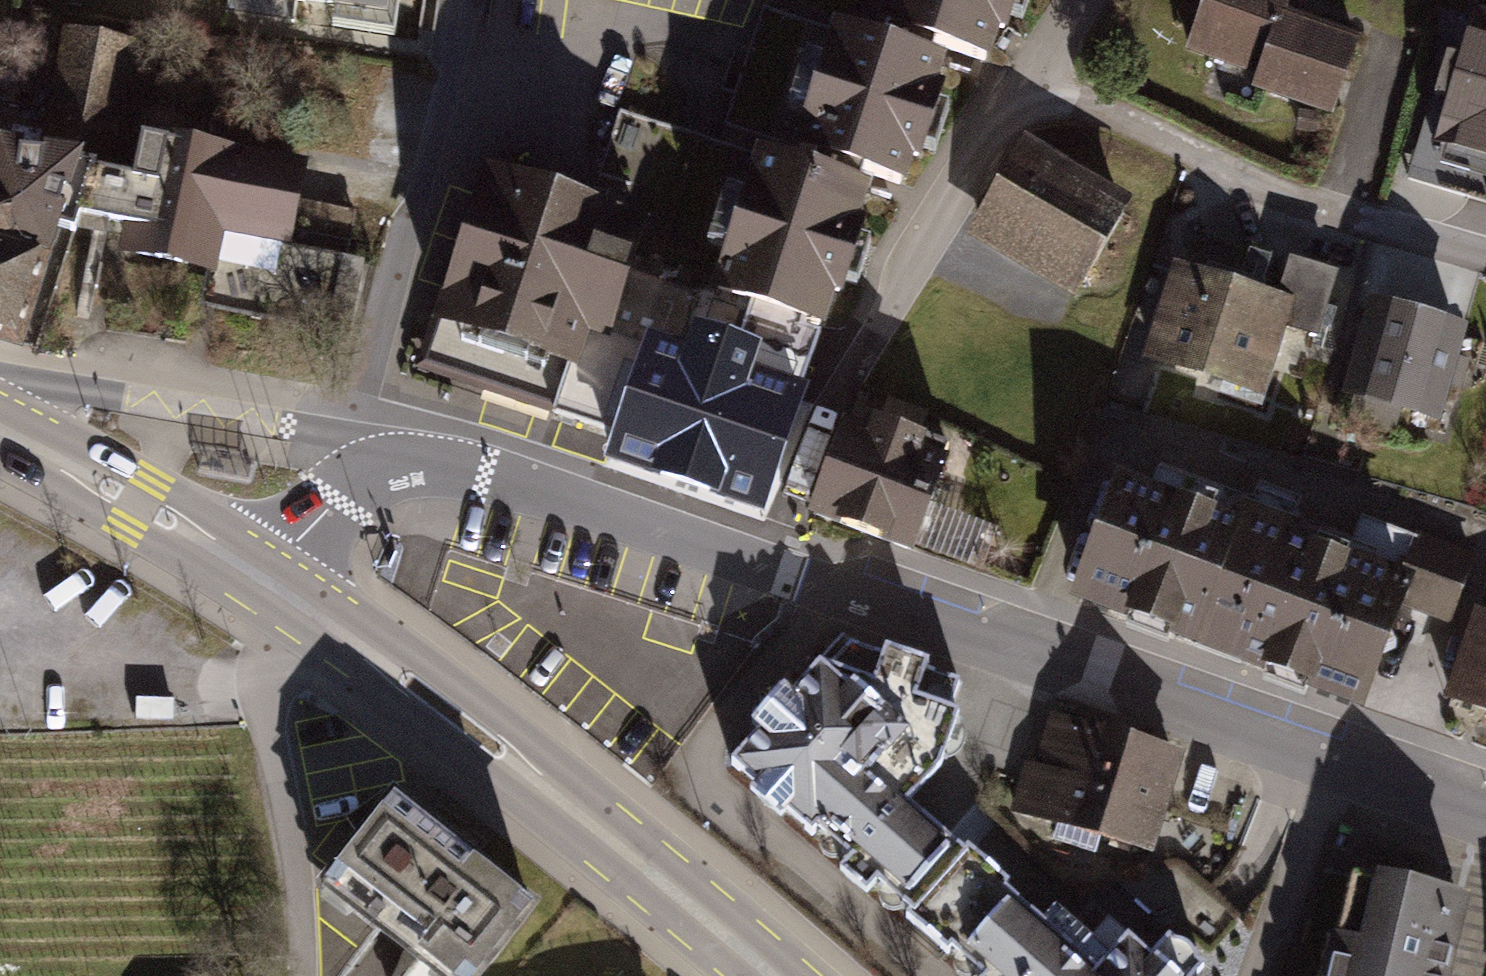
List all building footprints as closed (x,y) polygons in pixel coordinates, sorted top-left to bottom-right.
[(431,92),(451,0),(61,0),(431,92)] [(879,22),(991,56),(1008,0),(886,0),(879,22)] [(1253,106),(1329,130),(1355,50),(1280,26),(1288,0),(1209,0),(1188,63),(1259,86),(1253,106)] [(945,64),(839,32),(801,155),(907,188),(945,64)] [(1484,35),(1449,159),(1485,170),(1485,36),(1484,35)] [(133,69),(59,53),(33,166),(108,183),(133,69)] [(1122,193),(1013,136),(955,233),(1076,302),(1122,193)] [(296,180),(127,146),(101,272),(200,292),(195,320),(345,350),(363,259),(283,243),(296,180)] [(3,363),(11,339),(32,346),(83,192),(0,165),(0,362),(3,363)] [(868,201),(756,167),(714,304),(826,338),(868,201)] [(619,225),(484,179),(424,356),(559,401),(619,225)] [(1289,311),(1170,274),(1142,365),(1261,402),(1289,311)] [(1465,338),(1368,312),(1342,406),(1439,433),(1465,338)] [(782,418),(651,374),(621,463),(615,480),(745,525),(782,418)] [(907,563),(935,441),(840,417),(811,532),(907,563)] [(1349,710),(1395,577),(1126,485),(1080,618),(1349,710)] [(1471,616),(1442,704),(1485,719),(1485,621),(1471,616)] [(939,954),(995,890),(904,807),(928,782),(959,685),(853,647),(741,779),(939,954)] [(1174,758),(1041,710),(999,818),(1136,868),(1174,758)] [(374,795),(306,884),(417,969),(411,975),(478,975),(527,912),(400,815),(374,795)] [(1474,908),(1361,880),(1337,975),(1457,975),(1474,908)] [(995,890),(939,954),(964,975),(1092,975),(995,890)] [(1129,946),(1103,975),(1163,975),(1129,946)]
